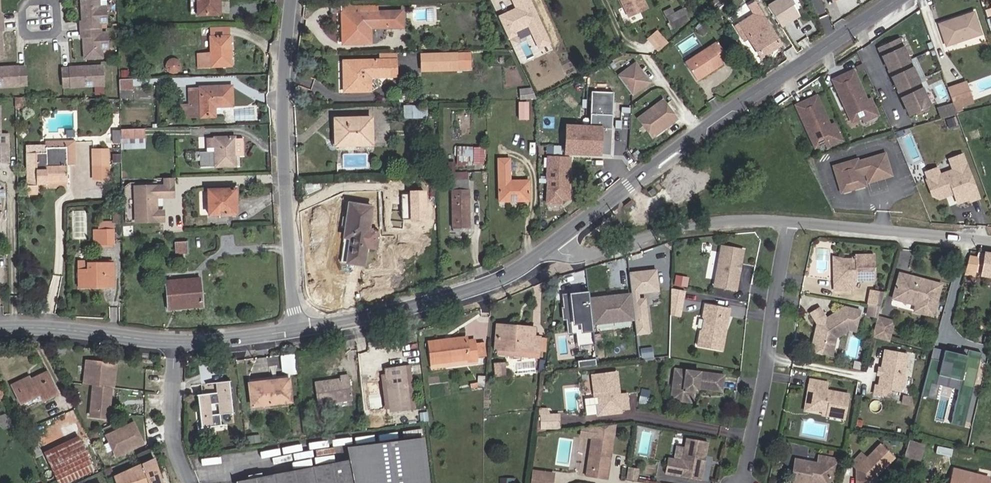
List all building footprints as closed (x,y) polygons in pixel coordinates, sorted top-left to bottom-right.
[(106,7),(100,7),(99,0),(85,0),(80,0),(82,22),(80,22),(80,30),(101,29),(100,24),(107,24),(106,7)] [(197,0),(190,0),(190,15),(198,15),(197,0)] [(218,0),(197,0),(198,15),(219,14),(218,0)] [(643,0),(620,0),(628,17),(647,8),(643,0)] [(770,28),(768,25),(777,20),(778,23),(779,24),(797,13),(789,0),(768,0),(765,2),(768,6),(755,14),(757,16),(742,27),(762,57),(780,45),(770,28)] [(387,27),(386,12),(373,12),(372,4),(342,5),(343,44),(370,43),(370,28),(387,27)] [(679,24),(674,14),(671,8),(662,13),(671,29),(679,24)] [(688,20),(683,9),(674,14),(679,24),(688,20)] [(981,34),(974,13),(939,24),(944,40),(961,34),(963,40),(981,34)] [(400,14),(390,14),(391,28),(400,28),(400,14)] [(770,28),(778,23),(777,20),(768,25),(770,28)] [(710,29),(705,23),(697,30),(703,36),(710,29)] [(108,49),(107,33),(101,33),(101,29),(80,30),(81,38),(83,38),(84,59),(102,58),(102,50),(108,49)] [(658,30),(647,40),(659,53),(670,44),(658,30)] [(963,40),(961,34),(944,40),(946,46),(963,40)] [(231,64),(231,38),(213,37),(213,50),(199,50),(199,64),(231,64)] [(930,105),(899,39),(878,49),(909,115),(930,105)] [(697,80),(722,64),(721,62),(727,58),(717,43),(685,63),(697,80)] [(473,69),(472,53),(421,55),(422,71),(473,69)] [(396,77),(396,60),(380,60),(343,61),(344,92),(370,91),(370,77),(396,77)] [(649,83),(635,64),(618,77),(631,95),(649,83)] [(103,86),(102,66),(87,67),(87,70),(84,70),(84,67),(69,68),(62,69),(63,87),(70,87),(103,86)] [(25,67),(17,67),(3,67),(3,71),(0,71),(0,88),(19,87),(19,86),(26,86),(25,67)] [(852,123),(863,118),(872,113),(867,101),(853,71),(832,80),(852,123)] [(132,90),(132,79),(119,80),(119,90),(132,90)] [(973,103),(966,82),(957,85),(964,106),(973,103)] [(964,106),(957,85),(948,88),(957,112),(962,110),(961,107),(964,106)] [(232,106),(231,86),(199,87),(199,89),(188,89),(189,105),(181,105),(181,118),(215,117),(215,107),(232,106)] [(520,100),(537,99),(531,88),(519,89),(520,100)] [(132,98),(132,90),(119,90),(120,99),(132,98)] [(610,155),(613,93),(592,92),(591,127),(566,126),(565,153),(610,155)] [(815,147),(825,143),(835,138),(829,126),(816,97),(796,106),(815,147)] [(24,108),(24,98),(15,98),(15,108),(24,108)] [(878,115),(871,99),(867,101),(872,113),(863,118),(864,121),(878,115)] [(658,132),(675,120),(662,101),(638,119),(651,138),(654,135),(655,132),(657,130),(658,132)] [(528,119),(528,103),(519,103),(519,119),(528,119)] [(956,114),(953,104),(939,109),(942,119),(956,114)] [(427,118),(426,106),(412,106),(413,118),(427,118)] [(9,139),(1,140),(0,112),(0,153),(1,153),(1,158),(9,157),(9,139)] [(337,145),(374,144),(374,118),(336,118),(337,145)] [(841,140),(833,125),(829,126),(835,138),(825,143),(827,147),(841,140)] [(144,138),(144,129),(120,130),(120,139),(144,138)] [(145,148),(144,138),(120,139),(121,149),(145,148)] [(235,166),(235,156),(243,155),(242,139),(234,140),(234,138),(207,138),(207,152),(200,152),(200,167),(235,166)] [(67,184),(66,165),(66,159),(75,158),(75,141),(46,142),(46,153),(26,154),(27,195),(37,194),(37,185),(67,184)] [(562,146),(547,146),(546,154),(562,155),(562,146)] [(473,165),(473,148),(458,147),(458,165),(473,165)] [(109,180),(109,149),(91,149),(92,181),(109,180)] [(865,186),(862,175),(866,173),(869,182),(891,176),(885,154),(858,162),(857,160),(834,167),(841,193),(865,186)] [(978,199),(974,186),(962,155),(949,160),(953,170),(940,175),(928,180),(926,180),(932,196),(939,199),(954,194),(957,204),(969,199),(970,201),(978,199)] [(572,158),(548,157),(546,206),(563,207),(563,201),(570,202),(572,158)] [(515,184),(513,160),(500,160),(501,203),(530,203),(529,183),(515,184)] [(928,180),(940,175),(937,169),(925,173),(928,180)] [(134,186),(135,224),(166,223),(166,211),(158,211),(158,199),(176,199),(176,178),(164,179),(164,185),(134,186)] [(469,228),(469,190),(468,190),(468,180),(452,180),(452,228),(469,228)] [(430,198),(431,184),(402,183),(402,189),(420,190),(419,197),(430,198)] [(235,213),(234,188),(207,188),(208,214),(235,213)] [(342,239),(348,240),(346,261),(368,263),(375,203),(353,201),(351,214),(346,214),(342,239)] [(88,211),(75,210),(74,232),(87,233),(88,211)] [(113,230),(113,225),(111,223),(111,222),(98,222),(98,231),(113,230)] [(113,230),(98,231),(93,231),(94,244),(113,244),(113,230)] [(191,262),(192,242),(175,242),(174,262),(191,262)] [(736,290),(743,251),(721,247),(714,286),(736,290)] [(985,253),(981,272),(990,274),(990,254),(985,253)] [(874,281),(874,254),(856,255),(856,259),(844,259),(836,268),(836,280),(834,281),(834,291),(855,291),(854,281),(874,281)] [(836,268),(844,259),(833,257),(834,281),(836,280),(836,268)] [(973,272),(975,262),(968,261),(966,271),(973,272)] [(114,286),(114,262),(78,262),(78,286),(114,286)] [(661,293),(658,270),(631,273),(633,294),(636,322),(638,337),(651,335),(647,299),(641,299),(640,295),(661,293)] [(932,316),(941,285),(899,274),(894,295),(917,301),(916,305),(914,311),(932,316)] [(686,287),(688,278),(676,276),(675,284),(686,287)] [(202,305),(200,279),(175,281),(167,281),(169,308),(202,305)] [(682,302),(685,291),(670,289),(670,299),(682,302)] [(879,307),(883,292),(870,290),(867,305),(879,307)] [(594,326),(591,299),(590,293),(563,296),(565,308),(563,308),(564,322),(567,321),(569,336),(577,336),(578,347),(596,345),(594,326)] [(636,322),(633,294),(591,299),(594,326),(636,322)] [(917,301),(894,295),(893,299),(916,305),(917,301)] [(722,351),(730,309),(705,305),(702,317),(704,319),(702,330),(700,331),(697,346),(722,351)] [(836,337),(848,330),(855,331),(859,311),(845,308),(826,319),(819,309),(811,314),(817,324),(811,351),(828,354),(831,340),(836,337)] [(888,342),(892,324),(876,320),(871,337),(888,342)] [(538,352),(540,338),(535,337),(536,332),(498,329),(496,351),(498,351),(497,356),(529,358),(529,351),(538,352)] [(474,344),(473,340),(466,341),(465,337),(428,342),(431,364),(468,360),(468,362),(476,361),(476,358),(474,344)] [(545,352),(546,338),(540,338),(538,352),(545,352)] [(485,357),(483,343),(474,344),(476,358),(485,357)] [(65,354),(65,345),(55,345),(55,353),(65,354)] [(932,359),(923,396),(928,397),(931,383),(937,384),(939,376),(962,381),(952,425),(966,428),(983,353),(968,349),(966,354),(945,349),(942,361),(932,359)] [(538,359),(538,352),(529,351),(529,358),(538,359)] [(904,378),(903,376),(907,355),(884,351),(881,369),(880,375),(878,387),(875,386),(874,394),(887,396),(889,389),(900,391),(901,387),(903,386),(904,378)] [(283,374),(297,372),(295,353),(280,356),(283,374)] [(431,368),(476,363),(476,361),(468,362),(468,360),(431,364),(431,368)] [(113,387),(116,364),(86,361),(84,384),(95,385),(111,387),(113,387)] [(504,375),(504,364),(495,365),(496,376),(504,375)] [(414,409),(409,366),(404,367),(410,409),(414,409)] [(410,409),(404,367),(386,369),(386,375),(390,408),(391,411),(410,409)] [(722,391),(724,375),(675,369),(674,379),(677,379),(674,400),(692,403),(693,392),(692,390),(696,386),(698,388),(722,391)] [(629,409),(627,394),(619,394),(617,372),(591,375),(594,399),(598,399),(599,407),(605,412),(610,411),(629,409)] [(42,401),(56,394),(47,373),(30,381),(28,378),(11,386),(20,403),(39,394),(42,401)] [(352,399),(348,375),(339,377),(339,380),(314,383),(317,404),(352,399)] [(290,402),(288,380),(249,384),(251,406),(290,402)] [(844,419),(849,395),(826,391),(828,383),(810,380),(808,388),(811,388),(809,401),(815,410),(822,411),(827,412),(826,416),(844,419)] [(234,414),(230,383),(202,387),(203,396),(198,397),(202,429),(222,427),(221,416),(234,414)] [(109,411),(111,387),(95,385),(91,416),(100,417),(101,410),(109,411)] [(815,410),(809,401),(811,388),(808,388),(804,411),(815,410)] [(909,405),(911,397),(902,396),(901,403),(909,405)] [(605,412),(599,407),(598,399),(594,399),(584,401),(586,416),(597,415),(596,416),(610,414),(610,411),(605,412)] [(428,421),(427,408),(418,410),(420,422),(428,421)] [(559,429),(559,414),(550,415),(540,415),(540,429),(559,429)] [(611,454),(615,424),(582,428),(580,436),(591,438),(586,477),(607,480),(610,461),(608,459),(609,456),(611,454)] [(406,431),(407,438),(423,437),(422,429),(406,431)] [(116,435),(124,452),(132,448),(122,431),(116,435)] [(260,441),(259,435),(247,436),(248,443),(260,441)] [(77,437),(44,453),(58,482),(65,482),(67,482),(64,476),(90,464),(77,437)] [(423,438),(347,448),(349,460),(236,482),(428,482),(423,438)] [(700,481),(707,443),(686,439),(684,448),(682,461),(674,460),(667,458),(665,473),(679,476),(679,477),(700,481)] [(919,460),(923,445),(909,441),(904,456),(919,460)] [(876,477),(894,458),(880,444),(866,459),(861,454),(851,464),(859,471),(859,474),(857,476),(857,482),(876,482),(876,477)] [(682,461),(684,448),(677,447),(674,460),(682,461)] [(832,467),(835,468),(837,460),(819,456),(817,464),(795,460),(791,482),(825,482),(830,480),(832,467)] [(154,458),(113,476),(116,482),(162,482),(154,458)] [(830,480),(825,482),(832,482),(835,468),(832,467),(830,480)] [(976,482),(978,476),(954,469),(950,482),(977,482),(976,482)] [(637,481),(638,472),(628,470),(626,480),(637,481)] [(552,482),(553,474),(533,471),(532,479),(552,482)]
